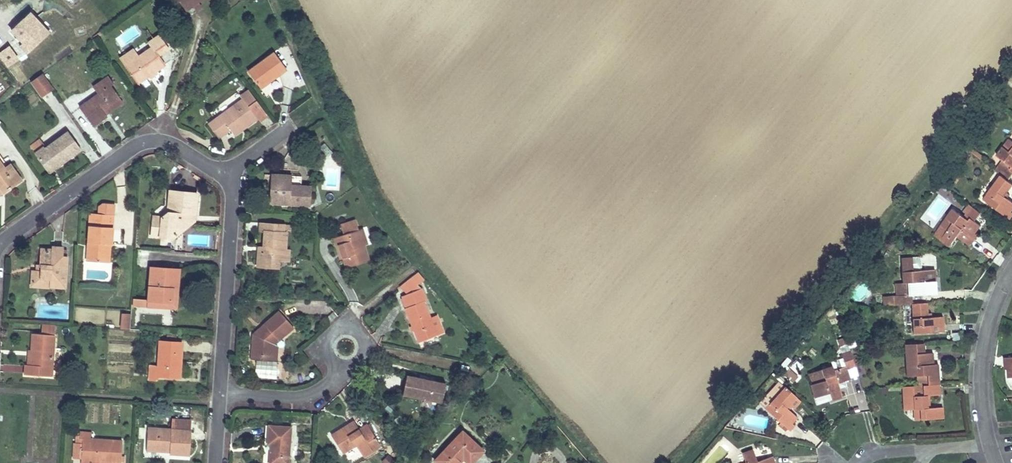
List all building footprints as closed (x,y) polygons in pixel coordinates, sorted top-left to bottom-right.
[(183,8),(186,11),(194,6),(198,12),(202,9),(198,3),(196,0),(195,0),(183,8)] [(5,25),(25,51),(50,31),(30,6),(5,25)] [(151,49),(126,67),(138,84),(164,66),(158,56),(168,49),(159,36),(148,44),(151,49)] [(0,50),(0,59),(7,67),(19,57),(8,44),(0,50)] [(247,73),(259,90),(286,70),(274,53),(247,73)] [(53,90),(42,74),(31,82),(42,98),(53,90)] [(79,108),(92,126),(106,116),(105,115),(103,112),(120,99),(111,86),(113,84),(108,77),(93,88),(97,95),(79,108)] [(248,91),(240,97),(243,100),(248,107),(256,102),(248,91)] [(56,112),(62,107),(52,95),(46,100),(56,112)] [(103,112),(105,115),(122,102),(120,99),(103,112)] [(208,125),(218,138),(229,130),(232,133),(241,126),(243,129),(257,119),(248,107),(243,100),(208,125)] [(241,126),(232,133),(234,136),(243,129),(241,126)] [(45,147),(35,154),(46,169),(55,163),(57,167),(81,150),(68,132),(45,148),(45,147)] [(1001,175),(983,200),(1007,217),(1011,210),(1011,202),(1007,198),(1004,196),(1007,192),(1011,185),(1011,183),(1008,181),(1011,176),(1011,141),(1009,139),(996,155),(1009,165),(1001,175)] [(30,147),(35,154),(45,147),(40,140),(30,147)] [(55,163),(46,169),(49,173),(57,167),(55,163)] [(4,193),(21,181),(10,166),(4,170),(0,164),(0,188),(4,193)] [(273,176),(272,204),(310,206),(311,187),(301,187),(291,186),(292,177),(273,176)] [(291,186),(301,187),(301,177),(292,177),(291,186)] [(161,218),(153,218),(151,237),(160,238),(161,235),(177,236),(185,229),(186,216),(194,217),(196,195),(169,192),(167,213),(161,218)] [(86,261),(104,262),(105,244),(110,244),(112,244),(114,216),(114,205),(104,204),(98,207),(98,215),(89,214),(86,261)] [(964,212),(967,215),(973,208),(969,205),(964,212)] [(980,213),(973,208),(967,215),(965,218),(953,209),(947,218),(948,219),(942,226),(941,226),(934,235),(948,245),(956,236),(969,245),(975,238),(972,236),(980,225),(974,221),(980,213)] [(186,216),(185,229),(194,222),(194,217),(186,216)] [(264,232),(262,248),(262,252),(258,251),(257,261),(267,262),(267,268),(279,269),(279,261),(284,261),(285,250),(286,233),(283,233),(283,231),(290,231),(290,226),(260,223),(259,231),(264,232)] [(363,229),(359,230),(364,245),(367,244),(363,229)] [(333,239),(335,246),(338,246),(343,259),(346,268),(369,261),(364,245),(359,230),(333,239)] [(343,259),(338,246),(335,246),(339,260),(343,259)] [(50,283),(49,287),(65,288),(67,258),(62,257),(62,251),(62,248),(52,247),(52,251),(41,250),(40,265),(41,265),(41,271),(36,271),(32,271),(31,281),(50,283)] [(911,304),(913,304),(912,295),(922,294),(921,281),(935,280),(934,269),(913,270),(912,257),(901,258),(903,282),(907,282),(908,294),(897,295),(894,295),(895,305),(911,304)] [(149,300),(148,301),(172,303),(175,269),(151,268),(149,300)] [(148,301),(148,307),(176,309),(180,270),(175,269),(172,303),(148,301)] [(907,282),(903,282),(896,282),(897,295),(908,294),(907,282)] [(421,290),(403,297),(407,308),(405,309),(418,342),(436,335),(429,318),(423,302),(425,301),(421,290)] [(895,305),(894,295),(884,296),(884,306),(895,305)] [(913,304),(911,304),(913,334),(943,332),(942,316),(931,317),(927,317),(927,313),(926,304),(913,304)] [(82,307),(82,323),(105,324),(106,308),(82,307)] [(261,336),(253,334),(252,355),(273,356),(274,344),(292,327),(278,312),(261,327),(265,332),(261,336)] [(130,330),(131,313),(122,313),(121,329),(130,330)] [(429,318),(436,335),(442,332),(436,316),(429,318)] [(261,327),(253,334),(261,336),(265,332),(261,327)] [(28,365),(25,365),(24,375),(51,377),(55,335),(33,334),(31,350),(30,366),(28,365)] [(916,350),(924,350),(924,341),(916,340),(916,350)] [(157,376),(180,377),(182,343),(160,341),(157,376)] [(906,376),(918,375),(927,374),(928,385),(923,385),(923,395),(914,396),(913,386),(902,387),(904,410),(914,409),(920,408),(920,419),(943,417),(942,406),(927,407),(926,395),(940,394),(937,364),(933,364),(929,364),(929,361),(932,361),(932,352),(915,353),(915,344),(905,344),(906,376)] [(856,367),(850,351),(841,354),(845,366),(834,370),(832,366),(810,373),(813,383),(826,379),(830,391),(832,399),(843,395),(838,382),(850,378),(847,370),(856,367)] [(1003,357),(1004,364),(1006,364),(1007,378),(1011,377),(1011,357),(1003,357)] [(927,374),(918,375),(919,386),(923,385),(928,385),(927,374)] [(441,404),(445,384),(405,376),(402,396),(441,404)] [(830,391),(826,379),(813,383),(811,384),(815,396),(830,391)] [(796,397),(784,387),(765,409),(786,428),(796,417),(788,410),(786,408),(789,405),(796,397)] [(170,429),(190,430),(191,420),(171,418),(170,429)] [(353,432),(358,430),(353,422),(349,425),(353,432)] [(330,436),(342,453),(355,445),(362,456),(379,446),(366,425),(358,430),(353,432),(349,425),(330,436)] [(290,427),(268,426),(267,445),(270,445),(274,446),(273,450),(270,450),(269,462),(288,462),(290,427)] [(169,454),(190,455),(191,430),(190,430),(170,429),(148,428),(146,448),(169,449),(169,453),(169,454)] [(434,460),(437,462),(458,462),(462,459),(467,462),(471,462),(482,452),(461,432),(434,460)] [(81,462),(89,462),(89,460),(98,461),(120,462),(123,462),(123,457),(121,456),(121,441),(91,439),(91,433),(78,433),(78,438),(82,439),(82,445),(81,462)] [(772,456),(757,461),(753,449),(742,453),(746,462),(774,462),(772,456)]
